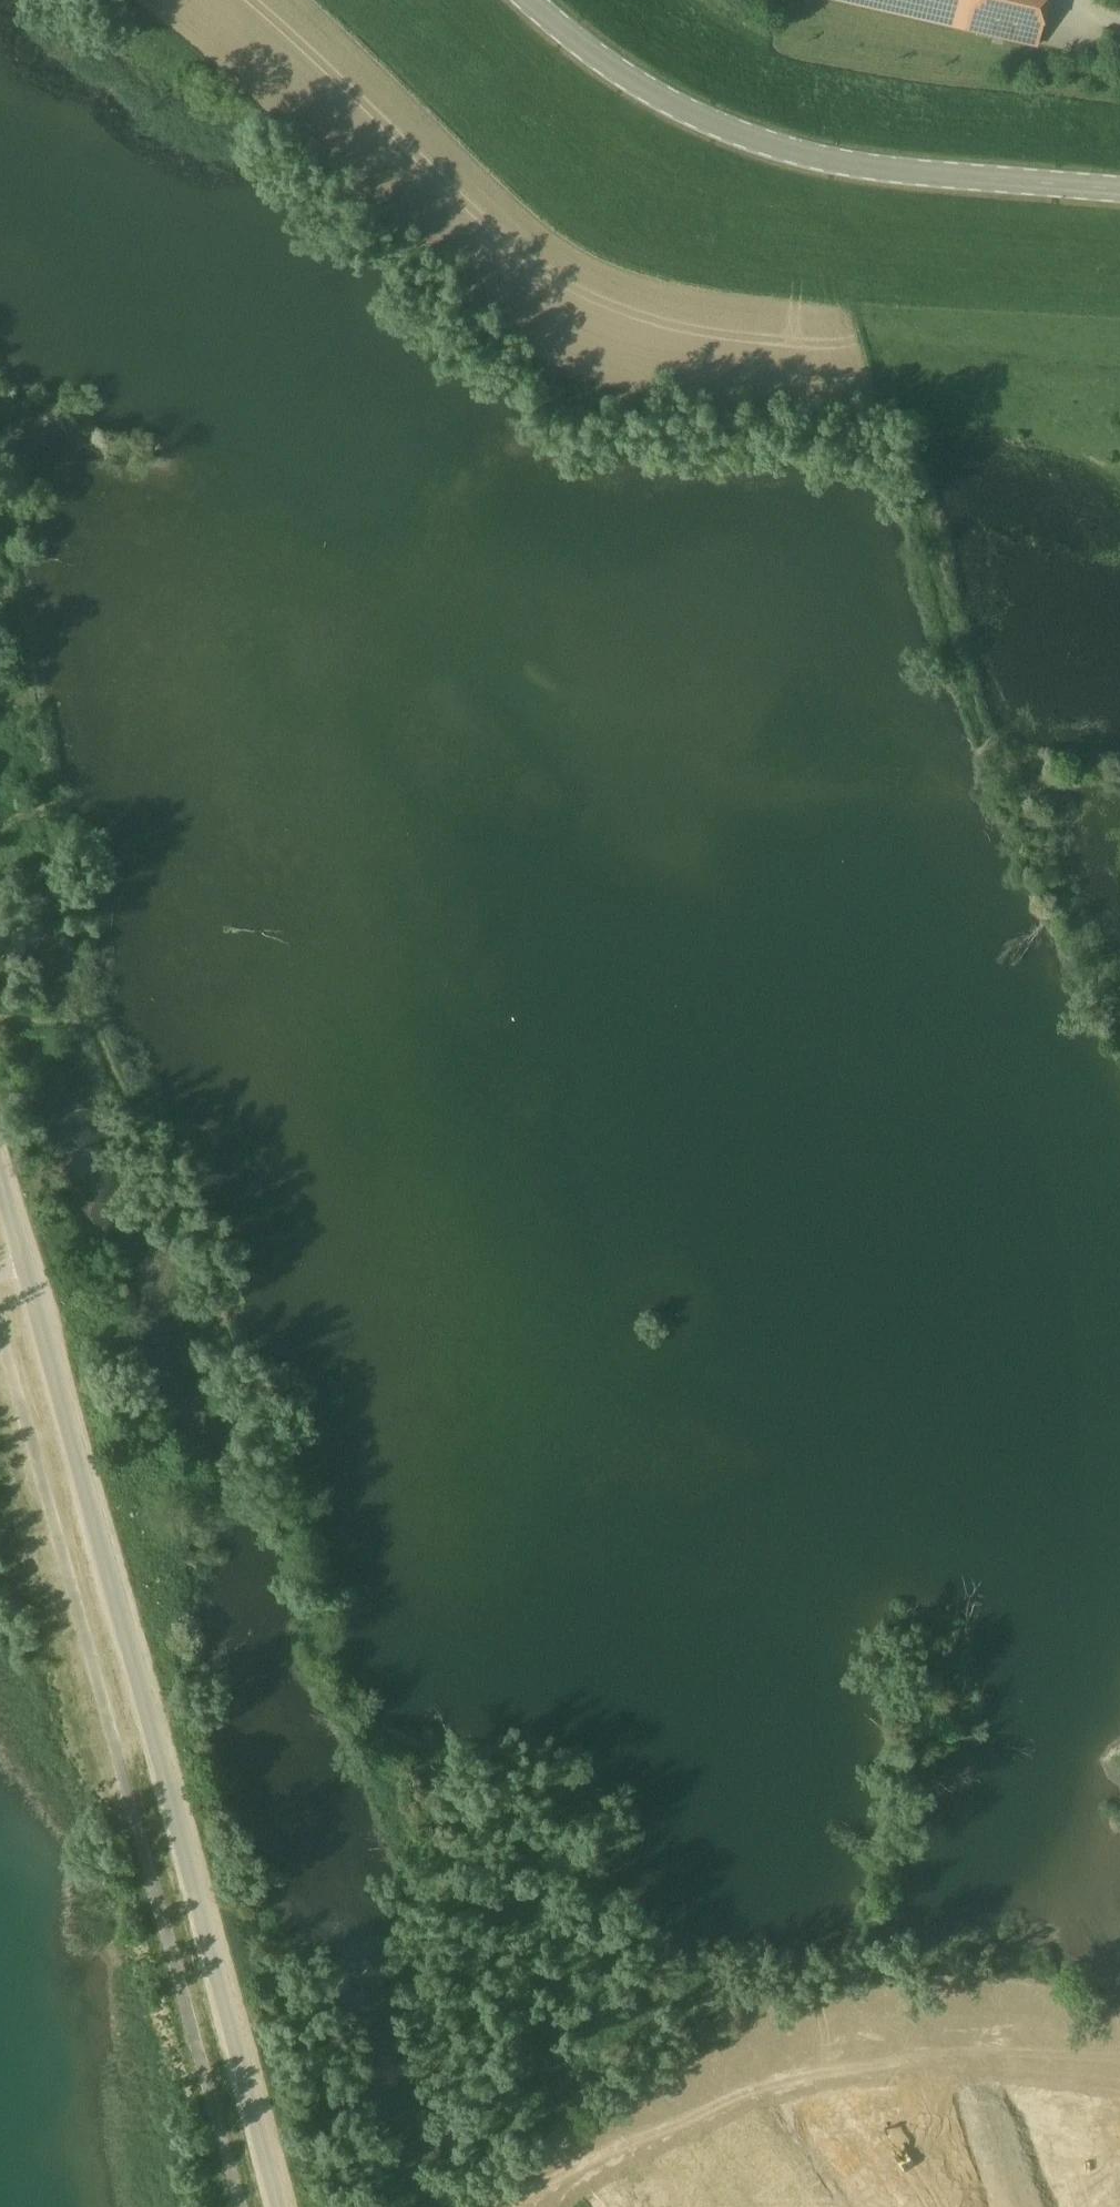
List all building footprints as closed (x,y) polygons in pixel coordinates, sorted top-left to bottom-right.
[(1038,44),(1048,0),(837,0),(1038,44)]
